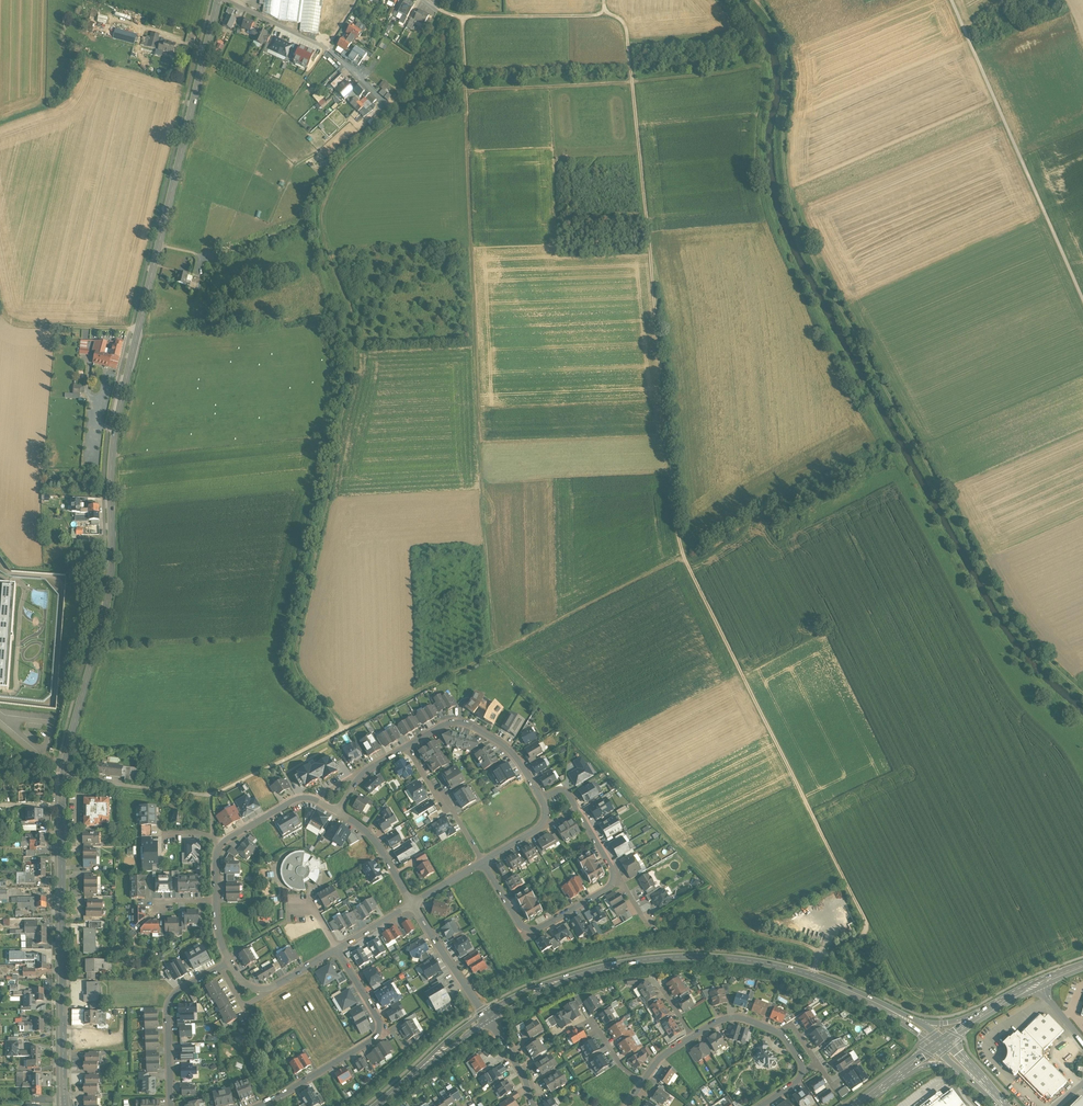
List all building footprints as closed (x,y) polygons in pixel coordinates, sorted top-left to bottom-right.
[(264,1),(263,12),(278,20),(281,0),(264,0),(264,1)] [(278,20),(297,22),(300,0),(281,0),(278,20)] [(301,23),(299,31),(318,33),(323,0),(304,0),(301,23)] [(321,26),(332,27),(335,0),(324,0),(321,26)] [(407,4),(404,3),(399,11),(398,13),(403,16),(407,18),(414,4),(409,1),(407,4)] [(234,11),(228,8),(226,13),(228,14),(228,16),(231,17),(234,11)] [(429,15),(419,10),(414,20),(424,25),(429,15)] [(228,16),(223,26),(231,30),(236,20),(231,17),(228,16)] [(254,23),(245,19),(242,27),(248,30),(250,31),(252,28),(254,23)] [(137,35),(89,22),(87,31),(134,44),(135,41),(138,42),(139,37),(136,36),(137,35)] [(358,24),(355,28),(361,32),(362,33),(365,29),(365,27),(360,24),(358,24)] [(351,29),(350,30),(349,30),(347,33),(355,38),(356,39),(361,32),(355,28),(354,27),(353,26),(352,26),(351,27),(350,28),(351,29)] [(267,34),(259,30),(254,41),(262,45),(263,43),(267,35),(267,34)] [(160,35),(152,32),(150,39),(143,37),(141,46),(156,50),(159,38),(160,35)] [(355,38),(348,34),(344,40),(351,44),(355,38)] [(270,44),(268,50),(277,54),(283,41),(274,37),(270,44)] [(162,38),(160,38),(159,38),(156,50),(159,50),(160,45),(164,46),(165,42),(164,40),(163,39),(162,38)] [(344,40),(343,39),(338,46),(344,50),(346,52),(348,49),(351,44),(344,40)] [(292,45),(283,41),(277,54),(286,58),(289,53),(292,45)] [(177,45),(165,42),(164,46),(160,45),(159,50),(163,51),(163,52),(173,54),(175,49),(176,49),(177,45)] [(297,53),(293,61),(307,68),(311,59),(314,54),(300,47),(297,53)] [(344,50),(341,55),(353,63),(353,62),(359,66),(363,59),(364,60),(367,55),(356,47),(353,52),(348,49),(346,52),(344,50)] [(344,78),(341,75),(331,86),(337,92),(338,91),(341,88),(337,85),(344,78)] [(344,78),(337,85),(341,88),(346,83),(348,82),(344,78)] [(383,90),(388,85),(384,81),(379,87),(383,90)] [(341,88),(338,91),(345,98),(353,90),(346,83),(341,88)] [(354,91),(354,92),(357,96),(360,98),(363,95),(367,91),(361,85),(354,91)] [(353,90),(345,98),(344,99),(343,99),(345,101),(348,97),(354,92),(354,91),(353,90)] [(323,98),(319,92),(313,97),(317,103),(323,98)] [(354,92),(348,97),(352,101),(355,98),(357,96),(354,92)] [(376,100),(370,94),(366,98),(373,104),(374,105),(375,104),(374,103),(376,100)] [(358,101),(355,98),(352,101),(350,103),(359,112),(362,108),(364,107),(358,101)] [(372,105),(365,110),(366,110),(368,113),(374,108),(372,105)] [(362,108),(359,112),(363,117),(368,113),(366,110),(364,111),(362,108)] [(182,273),(179,272),(176,282),(185,285),(186,285),(187,281),(188,275),(186,274),(186,272),(183,272),(182,273)] [(198,284),(191,282),(190,286),(189,286),(188,290),(196,292),(198,284)] [(107,342),(100,341),(98,351),(104,353),(106,345),(107,342)] [(122,348),(113,346),(111,356),(112,356),(119,358),(122,348)] [(118,363),(110,361),(112,356),(111,356),(104,354),(97,352),(97,353),(94,363),(105,366),(108,367),(117,369),(118,363)] [(80,514),(80,500),(72,500),(72,512),(75,513),(78,514),(80,514)] [(89,513),(85,514),(81,514),(80,514),(78,514),(75,513),(75,522),(89,521),(90,521),(89,513)] [(1,585),(0,587),(0,591),(0,689),(9,690),(13,638),(15,638),(15,634),(13,633),(17,586),(1,585)] [(484,697),(475,693),(472,701),(466,708),(474,714),(479,707),(488,713),(485,721),(493,724),(497,716),(502,710),(495,704),(492,708),(481,702),(484,697)] [(442,698),(440,696),(434,699),(437,703),(441,710),(441,711),(447,708),(448,710),(454,706),(450,699),(447,695),(442,698)] [(431,706),(424,710),(430,721),(437,717),(435,714),(431,708),(432,708),(431,706)] [(424,710),(417,714),(418,715),(422,722),(424,725),(430,721),(424,710)] [(524,721),(511,714),(503,727),(505,728),(504,729),(507,731),(510,734),(510,733),(514,735),(515,733),(516,734),(524,721)] [(412,717),(405,721),(411,732),(418,728),(416,725),(412,719),(413,719),(412,717)] [(405,721),(399,725),(400,727),(403,733),(405,736),(411,732),(405,721)] [(529,726),(526,724),(521,733),(524,735),(525,732),(530,729),(533,728),(531,725),(529,726)] [(393,728),(386,732),(393,743),(398,740),(398,738),(397,736),(393,728)] [(530,729),(525,732),(524,735),(522,738),(526,745),(535,739),(535,738),(535,736),(534,735),(533,734),(530,729)] [(386,732),(380,736),(384,743),(385,746),(387,746),(393,743),(386,732)] [(450,733),(443,738),(446,743),(447,745),(450,746),(467,751),(467,750),(470,751),(472,750),(478,746),(473,739),(471,738),(467,737),(464,736),(464,735),(460,734),(460,736),(457,735),(457,734),(453,733),(453,734),(450,733)] [(367,739),(360,743),(369,757),(380,750),(371,735),(367,738),(367,739)] [(435,742),(428,746),(429,748),(426,749),(425,748),(419,752),(425,763),(427,761),(440,753),(437,748),(438,747),(435,742)] [(354,745),(352,745),(351,745),(349,746),(349,747),(344,750),(349,760),(349,761),(350,763),(352,764),(353,763),(354,761),(361,756),(359,753),(354,745)] [(532,749),(526,752),(530,759),(531,759),(534,757),(542,753),(539,748),(538,746),(537,745),(532,749)] [(489,748),(475,756),(480,763),(479,763),(479,764),(480,763),(484,770),(497,762),(494,757),(494,756),(492,753),(489,748)] [(440,753),(427,761),(430,765),(429,766),(431,770),(432,769),(434,771),(439,768),(441,767),(442,768),(443,767),(448,764),(449,764),(446,759),(444,760),(440,753)] [(334,767),(337,765),(335,761),(331,762),(328,757),(311,767),(310,765),(296,772),(300,778),(296,780),(299,784),(302,782),(305,787),(319,780),(318,778),(322,776),(324,780),(337,772),(334,767)] [(575,762),(579,769),(586,766),(581,758),(575,762)] [(404,760),(396,765),(398,769),(406,764),(404,760)] [(542,761),(533,766),(532,766),(537,774),(546,768),(545,767),(546,765),(544,762),(542,762),(542,761)] [(398,769),(397,770),(400,775),(402,774),(404,778),(412,774),(410,770),(411,769),(408,763),(398,769)] [(109,765),(98,764),(97,774),(108,775),(109,765)] [(492,773),(500,786),(515,777),(508,764),(492,773)] [(123,767),(109,765),(108,775),(122,777),(123,767)] [(583,782),(593,776),(587,765),(586,766),(579,769),(569,775),(576,786),(583,782)] [(442,775),(442,776),(445,782),(447,781),(452,790),(465,782),(456,767),(447,772),(442,775)] [(139,769),(131,768),(130,777),(138,779),(138,778),(139,769)] [(552,773),(544,778),(540,780),(544,787),(549,784),(550,785),(552,784),(552,782),(556,780),(552,773)] [(380,774),(375,777),(381,784),(381,785),(385,782),(380,774)] [(375,777),(364,787),(370,793),(381,784),(375,777)] [(282,780),(274,785),(277,791),(279,794),(284,791),(286,789),(287,790),(287,789),(283,783),(282,780)] [(416,780),(408,785),(409,788),(418,783),(416,780)] [(419,782),(418,783),(409,788),(408,785),(406,787),(411,796),(423,789),(419,782)] [(591,784),(579,791),(582,797),(595,790),(591,784)] [(37,792),(37,795),(47,795),(47,785),(21,785),(21,792),(37,792)] [(455,795),(454,796),(456,798),(461,807),(461,806),(462,809),(476,801),(468,788),(462,791),(455,795)] [(423,789),(411,796),(417,805),(419,804),(417,801),(426,796),(427,796),(423,789)] [(595,790),(582,797),(586,803),(598,795),(595,790)] [(236,802),(242,811),(245,817),(256,810),(251,801),(250,801),(247,795),(236,802)] [(374,802),(366,797),(364,800),(368,803),(368,804),(372,806),(374,802)] [(256,798),(251,801),(256,810),(261,807),(256,798)] [(360,798),(358,799),(353,807),(362,813),(368,804),(368,803),(364,800),(360,798)] [(596,820),(613,810),(607,800),(606,798),(602,801),(589,808),(596,820)] [(109,799),(84,799),(84,826),(102,827),(102,824),(109,824),(109,799)] [(437,812),(430,801),(415,810),(419,816),(427,811),(430,816),(436,812),(437,812)] [(386,804),(381,811),(382,813),(389,809),(386,804)] [(152,826),(156,826),(155,807),(140,807),(141,827),(142,826),(152,826)] [(236,815),(232,809),(232,808),(226,812),(233,824),(239,820),(236,815)] [(310,819),(312,820),(317,812),(311,809),(305,809),(305,818),(310,819)] [(389,809),(382,813),(385,818),(378,822),(383,831),(391,827),(389,824),(395,820),(389,809)] [(43,811),(27,811),(27,822),(28,822),(38,822),(38,820),(43,820),(43,811)] [(183,813),(174,812),(173,818),(172,818),(172,823),(177,823),(176,825),(181,826),(181,824),(182,824),(183,813)] [(226,812),(219,815),(220,816),(223,822),(226,828),(233,824),(226,812)] [(275,823),(284,838),(302,828),(300,824),(301,824),(295,812),(275,823)] [(328,819),(317,812),(312,820),(309,824),(320,831),(322,829),(328,819)] [(439,817),(436,812),(430,816),(428,817),(431,822),(439,817)] [(607,839),(622,830),(614,817),(599,825),(607,839)] [(445,833),(451,829),(445,818),(441,820),(432,825),(436,832),(438,831),(440,835),(445,833)] [(572,821),(566,824),(563,826),(564,826),(557,830),(564,842),(580,833),(572,821)] [(342,827),(334,822),(327,834),(325,837),(333,842),(342,827)] [(142,837),(146,837),(152,837),(152,826),(142,826),(142,837)] [(350,832),(342,827),(333,842),(341,847),(350,832)] [(451,829),(445,833),(448,838),(456,833),(453,827),(451,829)] [(392,830),(387,834),(389,837),(396,833),(397,832),(395,829),(392,830)] [(98,833),(84,833),(84,843),(91,843),(97,843),(97,839),(98,839),(98,833)] [(347,840),(350,846),(359,841),(356,835),(351,833),(347,840)] [(389,837),(386,839),(391,847),(401,841),(396,833),(389,837)] [(551,836),(550,835),(546,837),(545,836),(543,837),(549,848),(559,842),(558,841),(555,843),(551,836)] [(542,839),(538,842),(538,844),(542,850),(543,850),(539,852),(540,853),(549,848),(543,837),(542,838),(542,839)] [(610,844),(614,851),(626,844),(622,838),(616,841),(610,844)] [(247,839),(243,844),(243,843),(241,846),(237,851),(237,852),(239,853),(244,858),(247,855),(249,857),(257,848),(247,839)] [(186,841),(186,854),(186,860),(188,859),(198,859),(198,850),(200,850),(199,841),(186,841)] [(157,843),(150,843),(142,843),(143,848),(145,848),(145,854),(157,854),(157,843)] [(630,851),(626,844),(614,851),(618,857),(624,854),(630,851)] [(395,853),(400,863),(400,862),(406,859),(415,854),(410,845),(403,848),(395,853)] [(531,845),(522,850),(528,861),(538,856),(531,845)] [(136,854),(136,846),(133,846),(133,847),(130,847),(130,849),(127,849),(127,854),(136,854)] [(237,851),(232,847),(227,853),(235,857),(236,857),(239,853),(237,852),(237,851)] [(630,851),(624,854),(625,857),(628,856),(634,852),(632,849),(630,851)] [(591,852),(577,861),(590,883),(604,875),(591,852)] [(314,857),(309,863),(308,862),(311,856),(309,855),(307,854),(305,854),(304,853),(300,853),(296,854),(291,856),(287,859),(285,863),(283,866),(282,871),(283,875),(284,879),(286,884),(289,887),(293,889),(295,890),(297,890),(299,891),(302,891),(306,890),(304,882),(307,881),(310,879),(316,884),(316,883),(318,880),(319,877),(320,874),(320,870),(326,869),(325,864),(322,865),(321,863),(319,859),(317,861),(314,857)] [(423,853),(415,858),(418,864),(419,863),(426,859),(427,859),(423,853)] [(158,864),(157,854),(145,854),(145,860),(143,861),(143,865),(152,864),(158,864)] [(522,865),(516,854),(506,859),(513,870),(522,865)] [(622,863),(625,870),(637,863),(633,857),(629,859),(622,863)] [(434,872),(428,862),(428,863),(426,859),(419,863),(421,867),(418,869),(423,878),(434,872)] [(46,872),(46,860),(37,860),(37,865),(37,872),(46,872)] [(233,863),(233,860),(225,860),(226,874),(239,873),(239,863),(233,863)] [(364,869),(363,869),(367,875),(379,868),(377,866),(376,866),(374,863),(371,864),(364,869)] [(501,863),(496,866),(502,876),(507,873),(501,863)] [(637,863),(625,870),(629,876),(637,872),(640,870),(637,863)] [(379,868),(367,875),(370,882),(371,881),(378,877),(381,875),(379,872),(380,870),(379,868)] [(26,872),(25,872),(25,873),(25,877),(25,879),(25,884),(35,884),(35,877),(37,877),(37,872),(30,872),(26,872)] [(517,875),(506,882),(511,891),(522,885),(517,875)] [(650,877),(649,878),(647,875),(645,876),(642,875),(642,878),(639,880),(645,891),(646,891),(654,886),(652,882),(653,882),(650,877)] [(172,877),(155,878),(156,893),(172,892),(172,877)] [(198,892),(198,877),(197,877),(188,877),(188,878),(188,892),(198,892)] [(144,878),(134,878),(134,881),(132,881),(132,895),(134,895),(134,899),(144,898),(144,895),(145,895),(145,889),(144,889),(144,887),(145,887),(145,881),(144,881),(144,878)] [(180,878),(179,878),(179,893),(189,893),(188,892),(188,878),(180,878)] [(576,878),(570,882),(570,883),(577,894),(583,890),(580,885),(576,878)] [(692,884),(697,887),(700,881),(695,879),(692,884)] [(570,883),(564,887),(567,893),(571,899),(577,895),(577,894),(570,883)] [(654,886),(646,891),(648,895),(653,892),(656,890),(654,886)] [(332,887),(318,895),(325,908),(338,901),(337,900),(339,899),(332,887)] [(542,912),(529,889),(515,898),(528,920),(542,912)] [(655,894),(650,897),(652,900),(653,903),(655,902),(657,905),(658,905),(660,908),(664,906),(666,906),(668,905),(668,903),(669,903),(665,897),(667,896),(663,889),(655,894)] [(653,892),(648,895),(646,896),(649,902),(652,900),(650,897),(655,894),(653,892)] [(616,896),(608,900),(612,907),(622,901),(618,894),(615,896),(616,896)] [(369,900),(362,904),(363,906),(368,914),(369,914),(376,910),(374,907),(369,900)] [(622,901),(612,907),(616,914),(624,910),(627,908),(622,901)] [(37,908),(37,903),(25,903),(25,907),(32,907),(31,908),(31,911),(33,911),(33,912),(34,912),(34,910),(35,910),(35,908),(37,908)] [(363,906),(356,910),(361,918),(362,921),(370,916),(369,914),(368,914),(363,906)] [(441,908),(434,906),(432,914),(441,917),(442,913),(445,914),(447,907),(442,906),(441,908)] [(599,907),(591,912),(595,918),(595,919),(596,921),(598,922),(600,921),(600,919),(605,917),(602,911),(599,907)] [(626,913),(620,916),(624,923),(632,918),(629,911),(626,913)] [(343,918),(342,919),(347,927),(348,929),(356,925),(354,922),(349,914),(343,918)] [(145,917),(145,915),(132,916),(132,922),(136,926),(145,917)] [(341,917),(334,921),(339,928),(338,928),(340,931),(347,927),(342,919),(343,918),(341,917)] [(583,922),(582,923),(578,917),(577,919),(576,918),(575,919),(575,920),(573,920),(572,920),(572,921),(570,923),(577,935),(582,933),(582,934),(584,934),(586,933),(587,932),(585,929),(583,926),(584,925),(583,922)] [(409,921),(404,924),(403,926),(405,929),(408,933),(414,930),(409,921)] [(37,922),(26,922),(26,930),(26,934),(38,933),(38,929),(37,929),(37,930),(35,930),(35,926),(37,926),(37,922)] [(147,924),(141,930),(141,933),(152,933),(152,922),(150,922),(149,923),(147,923),(147,924)] [(453,923),(451,924),(448,923),(445,925),(445,927),(442,929),(444,932),(446,936),(448,939),(458,933),(456,929),(457,928),(453,923)] [(591,925),(585,929),(587,932),(586,933),(589,938),(596,934),(591,925)] [(396,926),(389,930),(395,939),(401,935),(398,930),(396,926)] [(566,931),(563,926),(553,932),(556,938),(558,942),(559,941),(561,940),(562,940),(566,938),(566,937),(568,936),(569,935),(566,931)] [(89,929),(84,929),(84,953),(93,953),(93,941),(96,941),(96,929),(89,929)] [(575,938),(570,929),(566,931),(569,935),(568,936),(571,940),(575,938)] [(133,930),(127,936),(129,938),(135,932),(133,930)] [(389,930),(383,934),(384,936),(388,943),(395,939),(389,930)] [(135,932),(129,938),(132,940),(137,935),(135,932)] [(38,933),(26,934),(26,945),(32,945),(32,939),(38,939),(38,933)] [(46,943),(46,933),(38,933),(38,939),(38,943),(46,943)] [(549,942),(546,936),(536,942),(542,952),(552,946),(549,942)] [(458,941),(453,943),(454,944),(459,954),(460,955),(467,951),(471,948),(464,937),(458,941)] [(558,942),(556,938),(553,939),(558,948),(561,946),(559,941),(558,942)] [(378,939),(368,945),(369,947),(374,955),(376,958),(386,952),(378,939)] [(553,939),(549,942),(552,946),(554,950),(558,948),(553,939)] [(426,952),(428,950),(422,940),(412,946),(411,945),(409,952),(410,953),(413,954),(412,957),(412,958),(419,959),(420,955),(426,952)] [(186,955),(195,970),(210,962),(201,946),(186,955)] [(369,947),(363,950),(368,959),(374,955),(369,947)] [(246,950),(241,954),(238,955),(242,961),(253,955),(249,949),(246,950)] [(292,952),(290,949),(284,952),(290,964),(296,960),(292,952)] [(362,949),(352,954),(360,967),(369,961),(368,959),(363,950),(362,949)] [(25,952),(10,952),(10,961),(25,961),(25,955),(25,952)] [(290,964),(284,952),(278,956),(279,959),(284,967),(290,964)] [(426,952),(420,955),(419,959),(421,962),(424,960),(429,957),(426,952)] [(476,953),(470,957),(465,960),(469,967),(470,966),(480,960),(476,953)] [(39,955),(34,955),(34,960),(35,960),(38,960),(38,964),(46,964),(46,956),(39,956),(39,955)] [(253,955),(242,961),(245,967),(248,966),(254,962),(256,961),(253,955)] [(426,963),(419,967),(423,974),(437,965),(433,959),(426,963)] [(480,960),(470,966),(474,973),(479,970),(485,966),(481,959),(480,960)] [(109,960),(87,960),(87,973),(95,973),(98,973),(98,966),(103,966),(103,969),(109,969),(109,960)] [(185,960),(181,963),(186,971),(190,969),(185,960)] [(174,964),(181,977),(185,976),(184,975),(187,973),(186,971),(181,963),(180,961),(174,964)] [(277,962),(272,965),(275,972),(281,968),(277,962)] [(38,964),(27,964),(27,968),(23,968),(23,972),(27,972),(27,977),(35,976),(35,969),(38,969),(38,964)] [(178,979),(181,977),(174,964),(168,968),(169,970),(174,978),(175,980),(178,979)] [(271,964),(263,969),(268,978),(273,975),(272,974),(276,972),(275,972),(272,965),(271,964)] [(324,986),(335,979),(338,977),(336,975),(330,965),(316,973),(324,986)] [(437,965),(423,974),(427,980),(434,976),(441,972),(437,965)] [(365,974),(364,974),(368,981),(379,975),(375,968),(365,974)] [(255,974),(257,977),(260,982),(263,979),(264,981),(268,978),(263,969),(255,974)] [(174,978),(169,970),(165,972),(170,980),(174,978)] [(342,972),(336,975),(338,977),(335,979),(339,985),(347,980),(342,972)] [(379,975),(368,981),(372,988),(373,987),(379,983),(383,981),(379,975)] [(432,985),(433,988),(440,984),(443,988),(448,985),(444,978),(438,982),(432,985)] [(673,982),(667,985),(671,991),(681,984),(678,979),(678,978),(673,982)] [(215,981),(205,987),(209,993),(219,988),(215,981)] [(647,982),(637,988),(642,996),(652,989),(647,982)] [(99,983),(87,983),(87,996),(84,996),(84,1002),(90,1002),(97,1002),(99,1002),(99,996),(101,996),(101,986),(99,986),(99,983)] [(433,988),(425,993),(436,1011),(451,1002),(443,988),(440,984),(433,988)] [(681,984),(671,991),(674,996),(680,993),(685,990),(684,989),(681,984)] [(385,988),(375,994),(379,1000),(394,991),(390,985),(385,988)] [(688,987),(684,989),(685,990),(680,993),(681,995),(688,991),(690,990),(688,987)] [(219,988),(209,993),(213,1000),(214,999),(223,994),(219,988)] [(637,988),(633,990),(638,998),(642,996),(637,988)] [(652,989),(642,996),(646,1002),(650,999),(656,996),(652,989)] [(709,989),(702,991),(706,1000),(711,999),(709,994),(710,993),(709,989)] [(342,994),(335,998),(339,1004),(353,996),(349,990),(342,994)] [(723,990),(716,992),(720,1004),(727,1002),(725,995),(723,990)] [(394,991),(379,1000),(383,1007),(393,1001),(398,998),(397,997),(394,991)] [(681,995),(680,997),(682,1000),(688,996),(688,997),(690,995),(688,991),(681,995)] [(710,993),(709,994),(711,999),(713,1006),(720,1004),(716,992),(710,993)] [(223,994),(214,999),(217,1005),(227,1000),(224,993),(223,994)] [(741,996),(737,994),(733,1004),(741,1007),(741,1006),(745,1007),(748,1000),(749,997),(748,997),(744,996),(743,997),(741,996)] [(35,995),(24,995),(24,1000),(26,1002),(26,1006),(26,1007),(31,1007),(36,1007),(36,1001),(35,1001),(35,995)] [(401,995),(397,997),(398,998),(393,1001),(394,1004),(399,1001),(403,999),(401,995)] [(353,996),(339,1004),(343,1011),(349,1007),(356,1002),(353,996)] [(682,1000),(678,1002),(683,1011),(693,1005),(688,997),(688,996),(682,1000)] [(583,1004),(578,997),(575,999),(579,1006),(583,1004)] [(594,997),(585,1002),(591,1013),(600,1007),(594,997)] [(227,1000),(217,1005),(221,1012),(230,1007),(231,1006),(227,1000)] [(768,1005),(756,1000),(752,1011),(764,1016),(765,1012),(768,1005)] [(394,1004),(390,1006),(393,1010),(398,1007),(401,1005),(399,1001),(394,1004)] [(654,1005),(650,1007),(650,1008),(654,1014),(664,1008),(660,1001),(654,1005)] [(569,1007),(565,1009),(565,1008),(564,1008),(566,1011),(563,1012),(564,1013),(560,1016),(559,1015),(554,1017),(554,1018),(558,1024),(559,1024),(562,1029),(571,1023),(568,1019),(568,1017),(570,1016),(573,1021),(580,1016),(577,1011),(578,1010),(573,1002),(568,1006),(569,1007)] [(188,1005),(179,1005),(179,1014),(180,1014),(188,1013),(188,1005)] [(196,1005),(188,1005),(188,1013),(193,1013),(193,1014),(196,1013),(197,1013),(196,1005)] [(401,1005),(398,1007),(393,1010),(387,1014),(392,1022),(396,1020),(397,1020),(400,1019),(399,1018),(403,1016),(400,1011),(403,1009),(401,1005)] [(610,1005),(602,1010),(604,1013),(609,1010),(609,1011),(612,1009),(610,1005)] [(351,1010),(349,1011),(351,1015),(360,1010),(358,1006),(351,1010)] [(221,1012),(220,1012),(223,1019),(233,1013),(230,1007),(221,1012)] [(349,1011),(351,1010),(349,1007),(343,1011),(341,1012),(343,1015),(349,1011)] [(664,1008),(654,1014),(658,1020),(663,1017),(668,1014),(664,1008)] [(786,1012),(774,1008),(770,1018),(782,1023),(786,1012)] [(106,1009),(97,1009),(97,1012),(84,1012),(84,1020),(83,1020),(83,1025),(84,1025),(97,1025),(97,1029),(108,1028),(108,1020),(109,1020),(110,1019),(111,1018),(111,1017),(111,1016),(110,1015),(109,1014),(108,1014),(106,1014),(106,1009)] [(360,1010),(351,1015),(355,1022),(356,1023),(364,1017),(364,1018),(365,1017),(361,1009),(360,1010)] [(609,1011),(609,1010),(604,1013),(600,1016),(605,1025),(614,1019),(609,1011)] [(841,1015),(845,1019),(850,1014),(847,1010),(841,1015)] [(805,1015),(799,1019),(803,1025),(814,1017),(810,1012),(805,1015)] [(188,1013),(180,1014),(181,1021),(185,1021),(194,1021),(193,1014),(193,1013),(188,1013)] [(233,1013),(223,1019),(227,1025),(237,1020),(233,1013)] [(1048,1016),(1044,1013),(1041,1016),(1041,1015),(1021,1035),(1018,1031),(1010,1039),(1009,1038),(1003,1044),(1004,1045),(1007,1049),(1008,1054),(1007,1059),(1004,1063),(1003,1064),(1009,1070),(1010,1069),(1013,1072),(1013,1073),(1013,1074),(1013,1075),(1014,1075),(1014,1076),(1015,1076),(1015,1075),(1017,1073),(1042,1099),(1044,1097),(1044,1096),(1047,1100),(1051,1097),(1067,1082),(1044,1058),(1044,1051),(1064,1031),(1048,1016)] [(792,1014),(784,1020),(787,1023),(795,1018),(792,1014)] [(412,1015),(403,1020),(406,1024),(412,1020),(414,1019),(412,1015)] [(553,1016),(547,1019),(552,1027),(558,1024),(554,1018),(554,1017),(553,1016)] [(364,1017),(356,1023),(355,1022),(355,1023),(359,1030),(359,1031),(368,1026),(369,1025),(364,1018),(364,1017)] [(814,1017),(803,1025),(806,1030),(813,1026),(817,1023),(817,1022),(814,1017)] [(666,1023),(662,1026),(666,1032),(676,1026),(672,1019),(666,1023)] [(406,1024),(400,1027),(404,1034),(416,1026),(412,1020),(406,1024)] [(526,1028),(524,1029),(530,1038),(542,1031),(536,1022),(526,1028)] [(617,1025),(609,1030),(612,1035),(625,1027),(622,1023),(622,1022),(617,1025)] [(523,1023),(516,1027),(518,1032),(523,1030),(524,1029),(526,1028),(523,1023)] [(368,1026),(359,1031),(362,1034),(370,1029),(368,1026)] [(416,1026),(404,1034),(408,1040),(413,1037),(420,1033),(416,1026)] [(676,1026),(666,1032),(670,1039),(674,1036),(680,1032),(676,1026)] [(730,1036),(729,1039),(744,1044),(745,1041),(748,1033),(748,1031),(733,1026),(733,1028),(730,1036)] [(574,1027),(566,1032),(569,1036),(573,1033),(573,1032),(575,1030),(576,1030),(574,1027)] [(625,1027),(612,1035),(615,1040),(623,1035),(628,1032),(625,1027)] [(185,1028),(180,1028),(180,1029),(180,1037),(192,1036),(191,1028),(185,1028)] [(816,1031),(810,1035),(814,1041),(825,1034),(821,1028),(816,1031)] [(580,1029),(576,1031),(576,1030),(575,1030),(573,1032),(573,1033),(569,1036),(574,1044),(581,1039),(585,1037),(585,1036),(580,1029)] [(631,1029),(628,1032),(623,1035),(625,1038),(633,1032),(631,1029)] [(420,1033),(413,1037),(416,1041),(423,1034),(422,1032),(420,1033)] [(717,1033),(712,1036),(720,1049),(725,1046),(717,1033)] [(825,1034),(814,1041),(817,1046),(824,1042),(828,1039),(825,1034)] [(674,1036),(670,1039),(666,1041),(668,1044),(676,1039),(674,1036)] [(720,1049),(712,1036),(707,1039),(713,1049),(715,1052),(720,1049)] [(627,1040),(618,1046),(621,1051),(634,1042),(632,1038),(631,1038),(627,1040)] [(841,1038),(825,1049),(831,1058),(847,1047),(841,1038)] [(594,1053),(600,1049),(594,1040),(587,1044),(581,1048),(587,1058),(594,1053)] [(388,1041),(384,1043),(389,1051),(393,1049),(388,1041)] [(532,1045),(527,1048),(527,1049),(526,1049),(529,1054),(541,1046),(538,1041),(532,1045)] [(384,1042),(377,1046),(378,1048),(371,1052),(372,1053),(377,1062),(378,1064),(385,1059),(384,1058),(391,1054),(389,1051),(384,1043),(384,1042)] [(634,1042),(621,1051),(624,1055),(633,1050),(637,1047),(634,1042)] [(767,1047),(761,1043),(757,1048),(760,1050),(763,1052),(765,1050),(767,1047)] [(702,1044),(696,1047),(703,1058),(709,1055),(708,1054),(703,1045),(702,1044)] [(711,1052),(706,1044),(703,1045),(708,1054),(711,1052)] [(641,1045),(637,1047),(633,1050),(634,1053),(641,1049),(643,1048),(641,1045)] [(541,1046),(529,1054),(532,1059),(533,1058),(541,1054),(545,1051),(541,1046)] [(651,1055),(646,1046),(643,1048),(641,1049),(643,1052),(646,1057),(651,1055)] [(18,1051),(18,1047),(9,1048),(9,1051),(8,1051),(8,1052),(9,1052),(9,1056),(27,1056),(32,1056),(32,1051),(18,1051)] [(39,1048),(39,1047),(32,1047),(32,1051),(32,1056),(41,1056),(41,1051),(38,1051),(38,1048),(39,1048)] [(703,1058),(696,1047),(691,1051),(692,1052),(697,1060),(698,1062),(703,1058)] [(765,1050),(763,1052),(760,1050),(754,1057),(758,1061),(760,1060),(764,1063),(764,1065),(768,1068),(770,1066),(772,1068),(774,1067),(776,1065),(776,1063),(774,1061),(776,1059),(765,1050)] [(643,1052),(637,1055),(630,1059),(633,1064),(636,1068),(643,1064),(642,1062),(645,1060),(644,1058),(646,1057),(643,1052)] [(377,1062),(372,1053),(366,1056),(371,1063),(372,1065),(377,1062)] [(587,1061),(595,1056),(594,1053),(587,1058),(585,1058),(587,1061)] [(156,1054),(147,1055),(147,1070),(157,1069),(159,1069),(159,1054),(156,1054)] [(541,1054),(533,1058),(532,1059),(534,1062),(540,1058),(542,1057),(541,1054)] [(848,1054),(843,1058),(834,1064),(840,1072),(851,1065),(854,1063),(854,1062),(851,1058),(851,1057),(850,1055),(849,1055),(849,1054),(848,1054)] [(305,1055),(298,1059),(304,1069),(311,1065),(308,1060),(305,1055)] [(603,1069),(610,1065),(604,1055),(597,1059),(590,1063),(596,1073),(603,1069)] [(478,1056),(470,1062),(468,1063),(471,1067),(472,1066),(477,1073),(481,1070),(486,1067),(478,1056)] [(550,1056),(535,1065),(542,1075),(556,1066),(550,1056)] [(358,1061),(354,1064),(357,1068),(358,1067),(360,1070),(368,1066),(368,1065),(364,1058),(361,1059),(360,1059),(359,1060),(358,1061)] [(298,1059),(291,1064),(297,1074),(304,1069),(298,1059)] [(859,1059),(854,1062),(854,1063),(851,1065),(853,1068),(861,1062),(859,1059)] [(354,1074),(349,1067),(346,1069),(350,1076),(354,1074)] [(868,1079),(860,1067),(854,1071),(862,1083),(868,1079)] [(182,1068),(182,1078),(188,1078),(188,1079),(189,1080),(191,1080),(193,1078),(192,1077),(193,1075),(197,1075),(196,1068),(192,1068),(182,1068)] [(345,1068),(335,1074),(340,1083),(345,1080),(346,1081),(351,1078),(350,1076),(346,1069),(345,1068)] [(670,1071),(665,1068),(658,1079),(667,1085),(669,1086),(671,1082),(669,1081),(674,1074),(670,1071)] [(679,1075),(673,1068),(670,1071),(674,1074),(678,1076),(679,1075)] [(496,1069),(487,1074),(493,1082),(497,1080),(497,1079),(501,1076),(499,1074),(498,1071),(496,1069)] [(477,1073),(473,1075),(474,1078),(483,1073),(481,1070),(477,1073)] [(862,1083),(854,1071),(844,1078),(852,1090),(862,1083)] [(559,1072),(544,1081),(546,1085),(548,1088),(551,1092),(561,1086),(561,1085),(564,1084),(566,1083),(563,1078),(564,1076),(561,1075),(559,1072)] [(487,1074),(479,1079),(484,1087),(487,1085),(488,1085),(493,1082),(487,1074)] [(820,1078),(816,1081),(815,1080),(814,1081),(813,1083),(810,1085),(815,1091),(823,1086),(825,1085),(820,1078)] [(155,1093),(155,1079),(148,1080),(143,1080),(143,1093),(147,1093),(149,1094),(153,1094),(155,1093)] [(501,1081),(493,1087),(495,1089),(496,1089),(496,1088),(502,1084),(501,1081)] [(502,1084),(496,1088),(496,1089),(501,1097),(512,1090),(506,1081),(502,1084)] [(244,1085),(243,1083),(235,1086),(241,1102),(254,1097),(249,1083),(244,1085)] [(659,1090),(663,1092),(666,1088),(660,1084),(657,1089),(659,1090)] [(823,1086),(815,1091),(814,1091),(816,1095),(825,1089),(823,1086)] [(846,1086),(838,1092),(841,1097),(850,1092),(846,1086)] [(41,1095),(41,1087),(33,1087),(33,1090),(33,1095),(41,1095)] [(190,1087),(182,1087),(182,1089),(180,1089),(180,1092),(182,1092),(183,1096),(195,1095),(194,1087),(190,1087)] [(461,1098),(454,1088),(447,1093),(448,1094),(454,1103),(461,1098)] [(301,1095),(301,1097),(305,1103),(307,1105),(312,1105),(319,1102),(320,1101),(316,1096),(312,1089),(301,1095)] [(793,1097),(799,1105),(810,1105),(814,1104),(804,1089),(793,1097)] [(825,1089),(816,1095),(818,1098),(819,1098),(819,1097),(827,1092),(825,1089)] [(222,1092),(222,1090),(221,1090),(222,1092),(218,1093),(218,1092),(213,1093),(216,1105),(225,1105),(228,1105),(233,1105),(230,1093),(229,1090),(225,1091),(222,1092)] [(663,1105),(669,1097),(663,1092),(659,1090),(653,1098),(657,1100),(663,1105)] [(827,1092),(819,1097),(819,1098),(823,1104),(826,1102),(827,1102),(829,1101),(829,1100),(833,1097),(829,1090),(827,1092)] [(931,1105),(965,1105),(952,1090),(931,1105)] [(516,1091),(508,1096),(510,1099),(512,1098),(512,1099),(514,1101),(520,1097),(516,1091)] [(325,1103),(320,1094),(316,1096),(320,1101),(319,1102),(321,1105),(325,1103)] [(448,1094),(440,1098),(441,1099),(445,1105),(451,1105),(454,1104),(454,1103),(448,1094)] [(733,1104),(728,1096),(724,1098),(726,1102),(727,1101),(730,1105),(733,1104)] [(500,1105),(517,1105),(514,1101),(512,1099),(512,1098),(510,1099),(500,1105)] [(1081,1098),(1073,1105),(1082,1105),(1082,1099),(1081,1098)]
